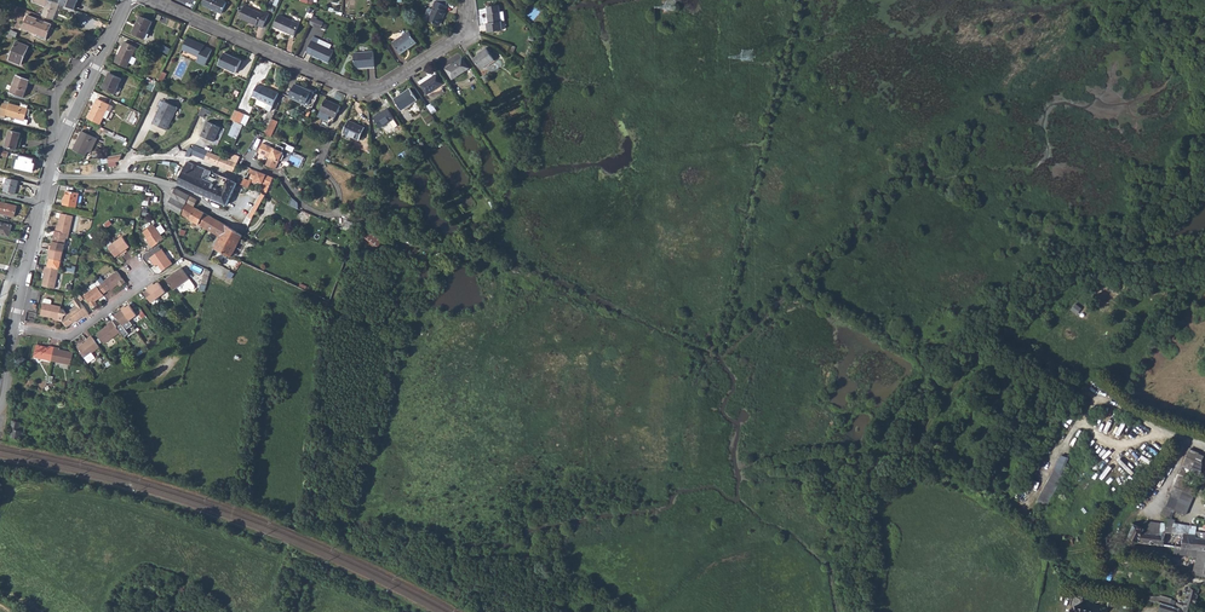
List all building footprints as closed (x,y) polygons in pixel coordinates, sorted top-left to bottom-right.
[(48,0),(33,0),(32,2),(46,7),(42,16),(53,20),(60,4),(48,0)] [(60,4),(75,10),(79,0),(61,0),(60,4)] [(204,5),(223,14),(227,3),(220,0),(206,0),(204,5)] [(435,5),(429,20),(440,25),(448,6),(436,0),(434,4),(435,5)] [(488,22),(487,23),(488,32),(503,30),(502,21),(505,20),(504,11),(498,11),(498,4),(487,6),(488,13),(489,22),(488,22)] [(245,6),(240,18),(258,26),(258,25),(264,28),(270,14),(264,11),(263,14),(245,6)] [(22,29),(36,34),(37,33),(47,37),(52,24),(45,22),(44,24),(37,21),(37,19),(28,15),(22,29)] [(279,15),(274,26),(288,33),(287,36),(294,39),(300,24),(279,15)] [(139,16),(131,33),(143,38),(151,21),(139,16)] [(324,23),(318,19),(315,26),(321,29),(324,23)] [(409,32),(392,42),(400,54),(417,43),(409,32)] [(330,49),(318,43),(320,39),(314,37),(308,53),(330,63),(335,51),(330,49)] [(188,39),(182,51),(200,58),(198,63),(206,67),(213,51),(205,47),(205,46),(188,39)] [(320,39),(318,43),(330,49),(332,45),(320,39)] [(16,41),(9,61),(21,65),(28,46),(16,41)] [(124,42),(115,62),(126,68),(129,63),(134,65),(136,59),(132,57),(136,48),(124,42)] [(479,55),(474,58),(481,69),(495,60),(487,48),(479,54),(479,55)] [(374,52),(355,54),(356,68),(375,67),(374,52)] [(225,53),(220,66),(237,74),(243,62),(225,53)] [(463,59),(446,69),(452,80),(469,69),(463,59)] [(32,76),(25,73),(23,78),(17,76),(10,93),(23,98),(32,76)] [(110,74),(102,88),(114,94),(121,79),(110,74)] [(437,75),(420,85),(427,95),(443,84),(437,75)] [(295,85),(290,97),(307,105),(307,104),(309,106),(313,98),(315,94),(312,92),(303,88),(295,85)] [(258,86),(254,96),(259,99),(260,100),(257,105),(267,109),(269,104),(274,107),(280,95),(264,87),(264,88),(258,86)] [(410,89),(393,100),(401,111),(417,100),(410,89)] [(97,98),(88,118),(99,124),(103,117),(106,118),(112,106),(97,98)] [(316,100),(313,98),(309,106),(307,104),(307,105),(306,106),(312,109),(316,100)] [(327,100),(322,112),(323,112),(321,118),(330,122),(332,116),(337,118),(342,107),(327,100)] [(160,108),(152,124),(167,130),(178,108),(165,102),(161,109),(160,108)] [(4,104),(1,116),(7,118),(8,116),(25,120),(28,109),(27,108),(28,105),(22,103),(21,107),(10,104),(10,105),(4,104)] [(201,107),(198,115),(202,117),(204,113),(209,115),(211,111),(201,107)] [(388,109),(374,118),(380,128),(394,119),(388,109)] [(246,115),(236,110),(232,120),(241,124),(246,115)] [(272,118),(266,134),(272,136),(278,120),(272,118)] [(350,121),(344,133),(361,141),(367,128),(350,121)] [(207,122),(200,136),(213,142),(220,127),(207,122)] [(10,131),(6,147),(17,150),(21,134),(10,131)] [(82,131),(73,150),(86,156),(95,137),(82,131)] [(283,153),(262,144),(258,153),(270,158),(267,166),(276,170),(279,162),(282,160),(284,157),(283,153)] [(189,148),(185,157),(189,157),(190,154),(204,160),(207,152),(193,146),(192,149),(189,148)] [(207,152),(204,160),(233,172),(237,164),(207,152)] [(291,157),(283,153),(284,157),(282,160),(279,162),(276,170),(283,169),(291,157)] [(122,154),(106,157),(107,163),(118,161),(122,154)] [(19,160),(17,169),(34,172),(36,164),(35,164),(36,159),(21,156),(20,160),(19,160)] [(187,162),(177,184),(186,188),(196,166),(187,162)] [(196,166),(186,188),(197,193),(205,170),(201,168),(196,166)] [(247,177),(237,183),(248,187),(250,182),(253,183),(255,182),(256,181),(264,184),(261,191),(267,193),(273,179),(250,169),(247,177)] [(205,170),(197,193),(210,198),(216,184),(224,188),(228,179),(205,170)] [(19,180),(8,177),(5,191),(16,193),(19,180)] [(216,184),(210,198),(226,205),(237,183),(228,179),(224,188),(216,184)] [(173,193),(171,198),(185,205),(187,201),(189,196),(175,188),(173,193)] [(63,199),(62,204),(75,206),(78,192),(65,190),(64,199),(63,199)] [(266,195),(262,193),(248,217),(252,219),(254,215),(264,199),(266,195)] [(189,196),(187,201),(195,205),(197,200),(189,196)] [(211,218),(193,207),(195,205),(187,201),(185,205),(171,198),(166,207),(206,229),(211,218)] [(14,217),(17,206),(0,202),(0,214),(14,217)] [(57,225),(56,231),(61,232),(69,234),(73,216),(60,213),(58,226),(57,225)] [(206,229),(219,236),(221,237),(214,249),(230,258),(242,236),(211,218),(206,229)] [(344,227),(352,229),(354,221),(345,220),(344,227)] [(9,237),(12,226),(0,223),(0,235),(9,237)] [(146,238),(153,247),(164,239),(154,224),(143,232),(147,238),(146,238)] [(369,231),(363,242),(378,250),(384,239),(369,231)] [(49,246),(48,249),(62,252),(63,244),(65,238),(53,235),(51,246),(49,246)] [(122,237),(115,242),(123,253),(126,251),(125,249),(129,246),(124,240),(122,237)] [(115,242),(108,247),(110,251),(115,257),(119,254),(120,256),(123,253),(115,242)] [(62,252),(48,249),(48,253),(49,254),(46,267),(58,270),(62,252)] [(158,265),(162,271),(172,264),(162,250),(149,258),(155,266),(158,265)] [(44,273),(42,285),(54,288),(58,270),(46,267),(44,267),(43,272),(44,273)] [(182,268),(166,279),(173,290),(189,279),(182,268)] [(207,284),(211,271),(206,269),(203,282),(207,284)] [(104,282),(101,285),(106,291),(109,289),(110,290),(119,284),(120,286),(125,282),(117,271),(103,281),(104,282)] [(184,283),(187,287),(193,283),(190,278),(184,283)] [(153,283),(149,286),(157,297),(164,292),(157,282),(154,285),(153,283)] [(83,296),(86,299),(92,307),(97,304),(95,301),(103,295),(103,294),(106,291),(101,285),(98,287),(97,286),(83,296)] [(149,286),(146,288),(147,290),(143,293),(148,299),(150,302),(157,297),(149,286)] [(73,323),(74,324),(84,317),(89,314),(78,298),(73,302),(76,307),(66,314),(63,310),(60,309),(57,321),(63,322),(67,328),(73,323)] [(52,320),(57,321),(58,313),(60,309),(60,308),(49,305),(49,302),(48,301),(44,300),(42,300),(39,316),(52,318),(52,320)] [(124,306),(121,309),(129,320),(136,315),(134,312),(129,305),(125,308),(124,306)] [(115,315),(120,322),(126,330),(133,325),(129,320),(121,309),(118,311),(119,312),(115,315)] [(26,320),(35,321),(36,312),(27,311),(26,320)] [(108,326),(98,333),(105,343),(120,332),(115,326),(112,321),(108,325),(108,326)] [(88,340),(79,347),(89,362),(96,357),(93,352),(101,347),(93,337),(93,336),(88,339),(88,340)] [(36,345),(34,357),(51,361),(69,365),(72,353),(59,351),(60,349),(49,346),(49,348),(36,345)] [(13,421),(9,435),(13,436),(12,438),(20,439),(20,437),(23,438),(25,427),(19,426),(20,423),(13,421)] [(1204,458),(1204,454),(1190,448),(1182,466),(1198,473),(1204,458)] [(1049,507),(1069,457),(1059,453),(1039,503),(1049,507)] [(1176,510),(1187,515),(1195,492),(1183,488),(1186,480),(1177,477),(1163,514),(1173,518),(1176,510)] [(1138,542),(1163,545),(1165,531),(1165,525),(1161,523),(1145,521),(1143,528),(1134,524),(1132,527),(1128,536),(1138,542)] [(1163,545),(1186,548),(1189,534),(1165,531),(1163,545)] [(1204,557),(1204,539),(1195,537),(1195,535),(1189,534),(1186,548),(1199,550),(1197,556),(1204,557)] [(1193,573),(1204,576),(1204,557),(1197,556),(1193,573)] [(1173,607),(1166,605),(1164,604),(1160,611),(1193,611),(1199,589),(1189,587),(1184,607),(1175,603),(1173,607)]
